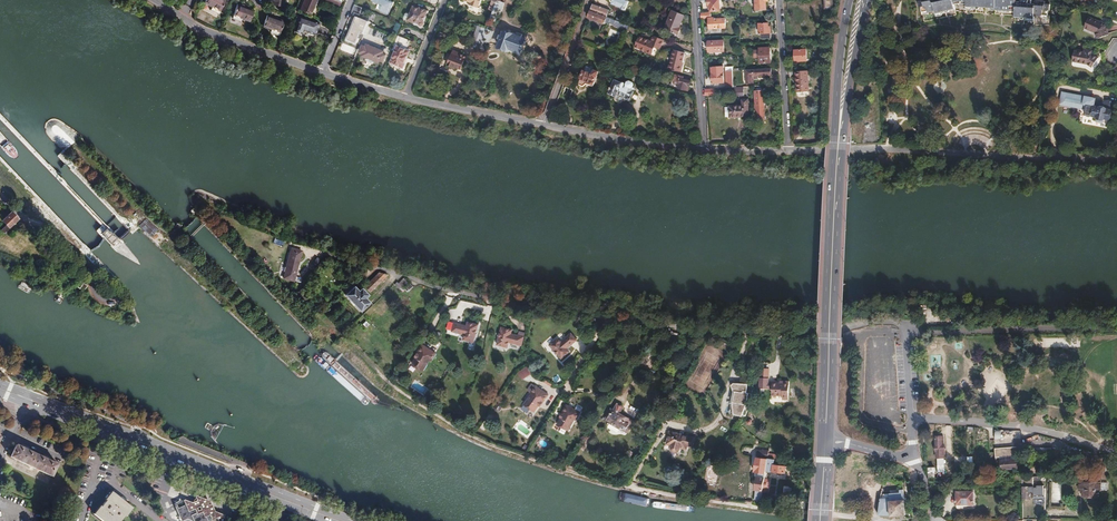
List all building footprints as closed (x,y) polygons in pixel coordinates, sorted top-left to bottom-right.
[(204,7),(212,11),(214,9),(221,12),(226,2),(223,0),(208,0),(204,7)] [(300,8),(306,11),(306,12),(309,13),(309,12),(310,13),(316,0),(304,0),(300,8)] [(389,0),(374,0),(373,2),(383,5),(381,12),(389,15),(394,2),(389,0)] [(612,3),(621,7),(621,8),(625,10),(628,1),(626,0),(613,0),(612,3)] [(705,4),(709,4),(710,11),(720,11),(719,0),(705,0),(705,4)] [(756,9),(766,9),(765,1),(768,1),(768,0),(755,0),(756,9)] [(825,9),(832,9),(832,0),(824,0),(825,9)] [(919,9),(922,25),(932,23),(957,17),(956,13),(970,14),(1015,18),(1014,26),(1048,28),(1049,13),(1050,4),(1037,3),(1035,5),(1032,5),(1032,4),(1032,3),(1031,2),(1030,2),(1029,2),(1028,3),(1027,4),(1027,5),(1016,4),(1016,0),(919,0),(917,1),(919,9)] [(590,11),(606,17),(609,10),(593,4),(590,11)] [(237,6),(232,20),(241,23),(242,20),(250,23),(254,12),(237,6)] [(405,15),(404,18),(405,19),(407,20),(413,22),(414,21),(419,23),(419,25),(420,26),(422,26),(423,26),(424,24),(424,23),(424,22),(423,22),(427,11),(420,8),(419,9),(413,6),(410,14),(408,14),(405,15)] [(590,11),(588,17),(604,23),(604,22),(605,21),(606,17),(590,11)] [(673,11),(665,29),(667,30),(666,34),(676,39),(680,30),(679,30),(684,16),(673,11)] [(711,13),(701,13),(701,18),(708,18),(709,28),(725,27),(725,19),(720,19),(720,17),(717,17),(717,19),(714,19),(714,18),(711,18),(711,13)] [(267,16),(263,28),(271,31),(270,33),(279,36),(284,22),(267,16)] [(299,16),(294,31),(301,33),(302,30),(314,34),(318,23),(299,16)] [(361,32),(364,33),(368,24),(369,22),(357,17),(348,40),(356,44),(361,32)] [(606,17),(605,21),(604,22),(627,31),(629,26),(616,21),(606,17)] [(1088,18),(1084,28),(1094,33),(1096,39),(1107,34),(1104,25),(1088,18)] [(768,23),(758,23),(758,34),(761,34),(761,38),(770,38),(770,28),(768,28),(768,23)] [(504,32),(499,47),(507,50),(508,48),(520,52),(525,40),(504,32)] [(397,36),(392,48),(395,50),(390,61),(403,66),(410,49),(406,48),(409,40),(397,36)] [(655,37),(653,36),(651,41),(638,36),(634,47),(646,52),(645,52),(651,54),(655,45),(657,45),(661,47),(663,40),(655,37)] [(724,40),(708,41),(709,51),(724,51),(724,40)] [(363,45),(360,52),(363,54),(362,56),(367,58),(366,61),(372,64),(374,61),(379,63),(380,60),(383,62),(385,55),(383,54),(383,52),(367,44),(366,46),(363,45)] [(769,48),(759,48),(760,57),(764,57),(764,62),(770,62),(769,48)] [(795,61),(804,61),(804,57),(806,57),(806,49),(794,50),(795,61)] [(669,64),(667,69),(681,72),(682,65),(681,65),(684,53),(673,50),(670,64),(669,64)] [(1090,51),(1084,50),(1083,52),(1073,50),(1071,62),(1087,65),(1092,68),(1098,57),(1093,54),(1089,53),(1090,51)] [(453,51),(447,66),(452,68),(453,66),(460,69),(465,57),(458,54),(458,53),(453,51)] [(648,71),(645,82),(650,84),(654,69),(648,67),(647,70),(648,71)] [(723,67),(711,67),(712,83),(723,83),(723,67)] [(770,68),(746,70),(746,83),(753,83),(753,76),(771,75),(770,68)] [(593,74),(585,71),(583,70),(579,81),(579,82),(580,85),(583,86),(585,84),(586,83),(592,85),(593,84),(596,76),(598,71),(594,70),(594,71),(593,74)] [(797,92),(809,91),(808,71),(797,71),(798,81),(797,81),(797,92)] [(683,76),(675,75),(673,82),(679,84),(678,88),(687,90),(688,86),(689,86),(690,81),(683,79),(683,76)] [(614,80),(609,93),(616,96),(618,93),(627,97),(626,98),(630,100),(632,97),(633,95),(633,94),(634,91),(633,90),(634,88),(632,87),(633,84),(633,82),(630,81),(629,81),(628,82),(627,85),(624,84),(624,83),(623,82),(622,83),(614,80)] [(743,87),(734,87),(735,95),(743,95),(743,87)] [(754,91),(755,119),(764,119),(763,94),(763,90),(754,91)] [(1097,97),(1062,91),(1059,105),(1085,109),(1085,105),(1094,107),(1095,104),(1096,104),(1097,97)] [(729,106),(729,107),(730,117),(743,116),(748,116),(748,99),(742,99),(742,105),(729,106)] [(1085,109),(1084,115),(1085,115),(1087,118),(1090,116),(1091,116),(1091,117),(1096,118),(1096,119),(1097,119),(1096,122),(1102,123),(1102,120),(1104,121),(1104,119),(1108,120),(1110,110),(1098,108),(1099,105),(1096,104),(1095,104),(1094,107),(1085,105),(1085,109)] [(12,224),(18,218),(11,211),(2,220),(9,227),(12,224)] [(11,232),(16,228),(12,224),(9,227),(8,229),(11,232)] [(106,237),(109,240),(114,235),(112,232),(111,233),(108,231),(105,233),(108,236),(106,237)] [(283,246),(284,241),(275,238),(273,243),(283,246)] [(295,280),(302,251),(292,249),(285,278),(295,280)] [(369,292),(387,275),(379,273),(364,287),(369,292)] [(405,289),(410,283),(405,278),(404,278),(399,283),(397,282),(393,286),(399,291),(403,287),(405,289)] [(84,290),(87,285),(81,281),(78,285),(84,290)] [(370,302),(366,298),(368,295),(362,288),(359,290),(355,285),(346,294),(361,311),(370,302)] [(478,343),(480,334),(478,333),(479,331),(481,331),(483,325),(472,322),(471,326),(458,323),(456,332),(469,335),(468,340),(478,343)] [(526,346),(528,338),(516,334),(516,331),(506,328),(505,334),(507,334),(506,337),(504,337),(502,346),(512,348),(513,343),(526,346)] [(572,349),(581,341),(575,334),(566,342),(562,338),(554,346),(559,352),(561,351),(563,353),(562,355),(566,359),(574,352),(572,349)] [(421,357),(417,365),(428,371),(434,361),(436,362),(441,354),(427,346),(422,354),(424,355),(422,358),(421,357)] [(641,369),(648,360),(641,356),(635,364),(641,369)] [(527,367),(518,372),(522,380),(531,374),(527,367)] [(767,383),(767,374),(758,373),(758,389),(767,389),(767,383)] [(786,400),(788,382),(778,381),(778,383),(770,383),(770,389),(770,396),(780,396),(780,400),(786,400)] [(553,395),(540,386),(535,394),(536,395),(529,405),(539,413),(544,406),(543,405),(545,402),(547,403),(553,395)] [(745,417),(751,398),(738,394),(742,400),(741,409),(736,414),(745,417)] [(580,421),(585,413),(571,405),(566,414),(569,415),(567,418),(566,418),(562,425),(572,431),(579,420),(580,421)] [(633,423),(619,416),(622,409),(617,406),(613,413),(611,411),(605,422),(611,425),(611,427),(611,428),(611,430),(612,431),(613,432),(614,432),(615,433),(617,432),(618,432),(619,431),(620,430),(627,434),(633,423)] [(526,438),(532,430),(519,420),(513,427),(526,438)] [(694,446),(697,437),(671,431),(668,443),(675,445),(675,446),(675,447),(675,448),(676,449),(678,449),(679,449),(681,449),(681,448),(682,447),(689,448),(689,445),(694,446)] [(945,451),(942,436),(935,438),(938,452),(945,451)] [(20,447),(16,445),(10,457),(51,477),(56,464),(52,462),(20,447)] [(1018,452),(1017,445),(995,445),(996,454),(1018,454),(1018,452)] [(765,480),(765,471),(766,459),(770,459),(777,460),(777,455),(767,454),(767,452),(755,451),(755,464),(759,464),(759,467),(758,478),(757,478),(756,491),(758,491),(757,500),(763,501),(764,493),(765,480)] [(1016,466),(1016,461),(1018,461),(1018,454),(996,454),(997,465),(1011,465),(1011,466),(1016,466)] [(785,473),(785,466),(776,465),(776,463),(769,463),(770,459),(766,459),(765,471),(785,473)] [(1034,493),(1034,479),(1025,479),(1024,476),(1014,476),(1015,481),(1015,483),(1023,482),(1023,499),(1031,498),(1031,493),(1034,493)] [(1100,481),(1100,476),(1094,476),(1094,482),(1079,481),(1079,490),(1083,490),(1083,496),(1097,496),(1098,490),(1100,490),(1100,481)] [(906,514),(905,502),(903,489),(901,489),(899,492),(889,494),(890,497),(880,499),(879,516),(892,517),(906,514)] [(94,515),(102,520),(120,520),(131,507),(112,492),(94,515)] [(974,505),(974,493),(956,493),(956,505),(974,505)] [(177,511),(179,516),(190,511),(188,506),(177,511)] [(179,516),(181,520),(183,520),(193,517),(195,520),(220,520),(218,517),(213,520),(210,515),(205,517),(204,514),(203,512),(198,514),(195,509),(190,511),(179,516)]
